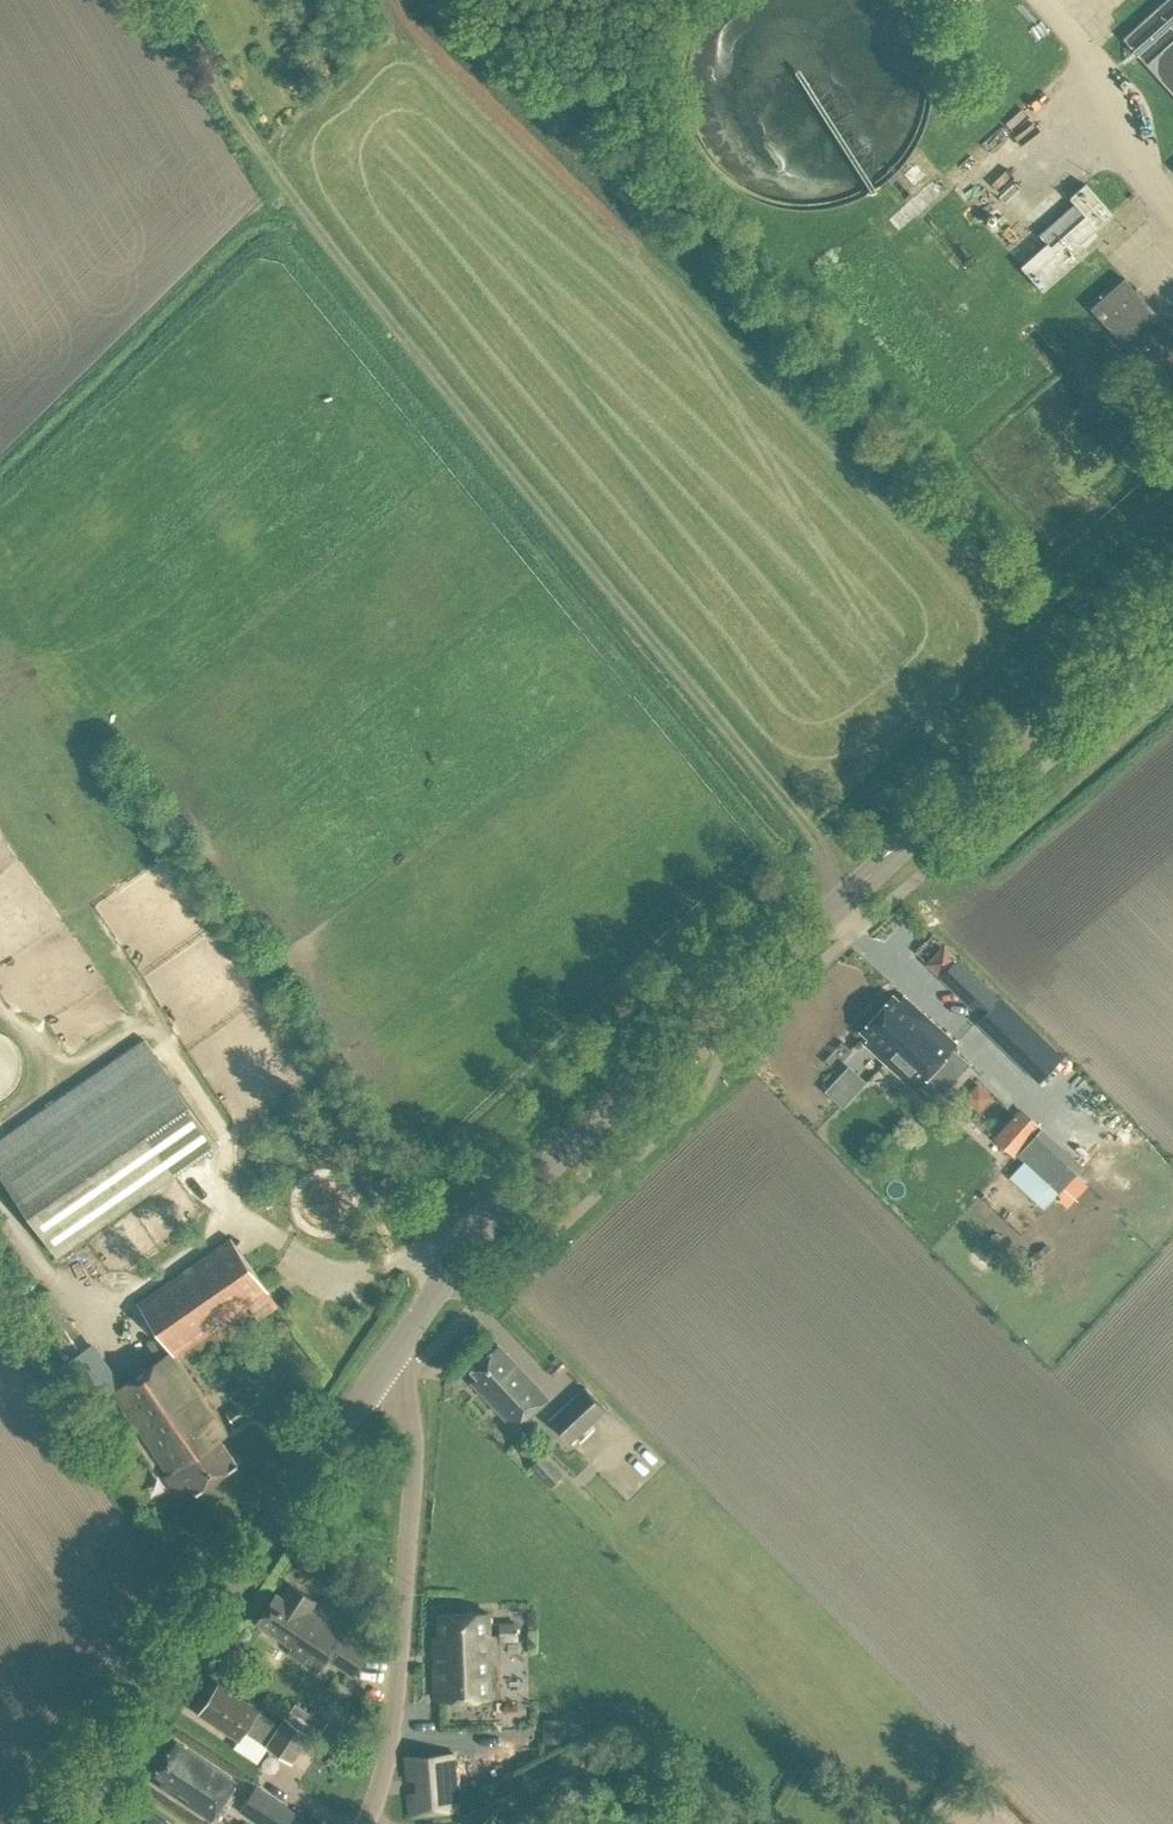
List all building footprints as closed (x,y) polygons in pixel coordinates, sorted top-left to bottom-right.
[(1046,243),(1021,265),(1042,289),(1087,250),(1080,242),(1112,214),(1086,183),(1070,197),(1075,202),(1039,235),(1046,243)] [(1172,339),(1172,331),(1124,276),(1090,307),(1143,366),(1172,339)] [(961,998),(976,982),(940,948),(925,964),(961,998)] [(976,982),(961,998),(1002,1036),(1017,1020),(976,982)] [(864,1041),(889,1064),(891,1062),(908,1044),(910,1046),(915,1041),(919,1045),(937,1026),(904,995),(899,1000),(893,994),(861,1029),(868,1036),(864,1041)] [(956,1043),(937,1026),(919,1045),(915,1041),(910,1046),(908,1044),(891,1062),(889,1064),(915,1088),(956,1043)] [(0,1140),(0,1174),(57,1257),(221,1143),(147,1036),(0,1140)] [(840,1074),(825,1091),(843,1108),(858,1091),(840,1074)] [(1020,1108),(994,1138),(1015,1156),(1041,1125),(1020,1108)] [(172,1349),(175,1355),(248,1304),(268,1290),(265,1286),(230,1236),(138,1300),(137,1301),(170,1350),(172,1349)] [(111,1390),(122,1383),(94,1341),(58,1366),(86,1407),(111,1390)] [(547,1400),(497,1346),(470,1371),(476,1379),(471,1384),(514,1430),(547,1400)] [(219,1437),(227,1430),(175,1355),(172,1349),(170,1350),(143,1369),(122,1383),(111,1390),(167,1472),(164,1474),(175,1491),(189,1481),(195,1490),(216,1476),(236,1462),(219,1437)] [(548,1419),(570,1443),(606,1410),(584,1385),(548,1419)] [(232,1422),(245,1414),(237,1403),(227,1412),(232,1422)] [(551,1487),(563,1475),(542,1454),(531,1466),(551,1487)] [(312,1599),(291,1585),(282,1598),(276,1594),(256,1623),(291,1647),(288,1652),(318,1672),(327,1658),(353,1676),(368,1653),(343,1635),(343,1634),(306,1609),(312,1599)] [(439,1637),(434,1637),(435,1699),(496,1697),(494,1636),(489,1636),(488,1613),(439,1615),(439,1637)] [(500,1644),(517,1643),(517,1624),(500,1624),(500,1644)] [(245,1732),(262,1743),(292,1763),(311,1734),(286,1717),(281,1725),(259,1710),(219,1684),(200,1713),(239,1740),(245,1732)] [(295,1702),(286,1716),(311,1732),(320,1719),(295,1702)] [(544,1718),(544,1742),(563,1742),(564,1719),(544,1718)] [(328,1721),(320,1733),(339,1744),(344,1735),(340,1733),(342,1730),(328,1721)] [(236,1784),(176,1744),(157,1773),(165,1778),(160,1786),(176,1796),(179,1790),(192,1798),(188,1804),(211,1820),(236,1784)] [(410,1816),(456,1811),(456,1787),(454,1753),(406,1757),(408,1779),(417,1779),(417,1794),(409,1794),(410,1816)] [(249,1816),(260,1823),(290,1823),(297,1813),(265,1792),(249,1816)] [(149,1815),(143,1823),(162,1823),(149,1815)]
